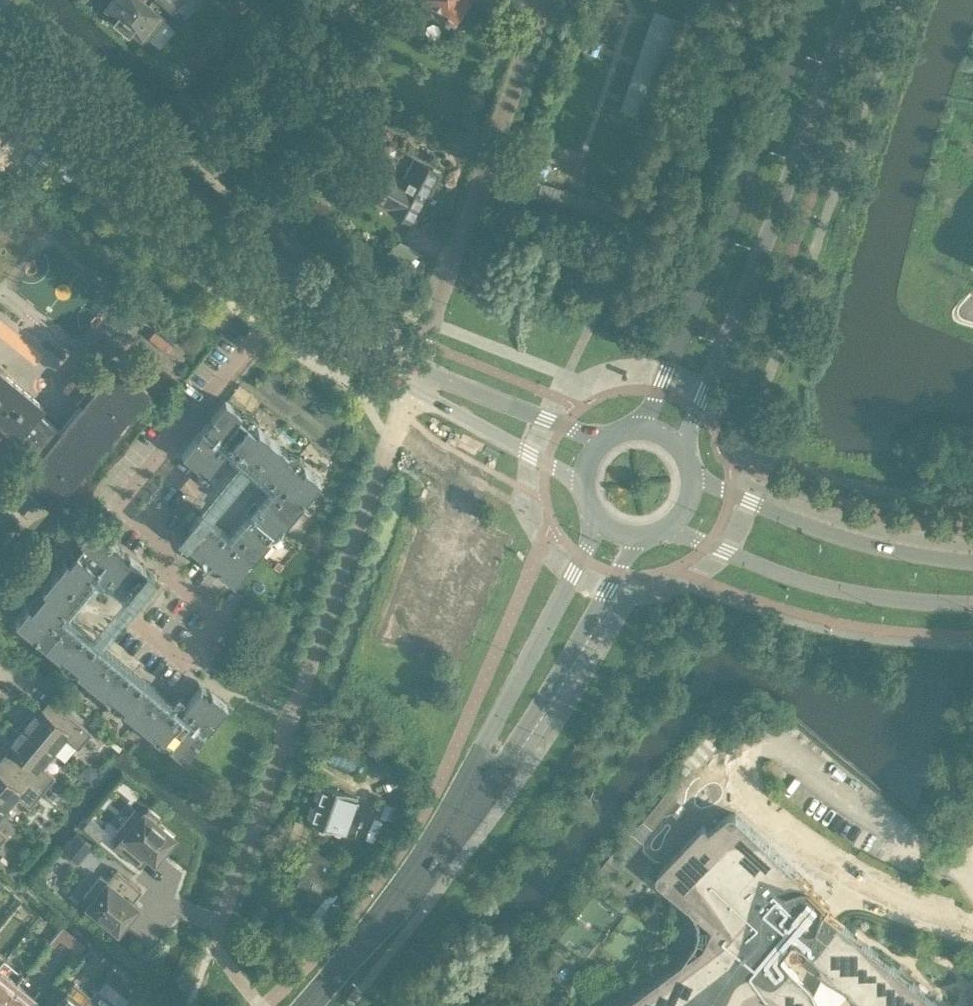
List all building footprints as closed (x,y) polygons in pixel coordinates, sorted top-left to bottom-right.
[(163,17),(142,0),(111,0),(108,5),(118,13),(114,18),(128,29),(132,24),(147,37),(163,17)] [(176,0),(158,0),(172,11),(179,2),(176,0)] [(414,2),(428,12),(433,5),(443,14),(442,15),(441,17),(445,19),(446,18),(446,19),(447,17),(451,20),(453,17),(457,17),(464,8),(463,4),(467,0),(416,0),(414,2)] [(687,19),(655,8),(621,108),(652,118),(687,19)] [(414,221),(439,174),(415,161),(402,183),(365,163),(351,188),(382,204),(383,202),(390,206),(389,208),(414,221)] [(317,198),(310,209),(323,217),(330,206),(317,198)] [(210,324),(213,320),(207,315),(203,320),(210,324)] [(153,328),(146,336),(167,353),(173,345),(153,328)] [(39,454),(20,477),(52,503),(147,387),(115,361),(90,392),(71,377),(68,377),(63,384),(63,386),(82,402),(60,428),(37,410),(42,404),(0,369),(0,422),(39,454)] [(229,537),(218,528),(205,517),(196,510),(176,535),(185,542),(201,555),(203,552),(220,566),(217,569),(233,581),(269,538),(266,535),(280,518),(283,521),(319,477),(304,464),(302,467),(285,453),(287,450),(258,426),(255,429),(238,415),(241,412),(225,399),(181,452),(197,465),(199,462),(208,470),(230,444),(274,481),(229,537)] [(178,712),(59,613),(96,568),(124,592),(134,600),(154,575),(129,554),(128,556),(120,550),(122,548),(92,523),(79,539),(82,541),(68,558),(65,556),(41,585),(43,587),(30,604),(27,602),(14,617),(58,654),(60,651),(77,665),(75,668),(104,692),(107,689),(123,703),(121,706),(151,730),(153,727),(170,741),(167,744),(183,757),(227,704),(211,691),(209,694),(200,686),(178,712)] [(278,561),(274,566),(278,570),(282,565),(278,561)] [(37,705),(21,724),(53,751),(65,737),(78,748),(91,732),(50,697),(41,708),(37,705)] [(42,765),(53,751),(21,724),(4,744),(9,747),(1,757),(42,791),(55,776),(42,765)] [(358,769),(364,752),(364,749),(338,739),(332,758),(358,769)] [(1,757),(0,757),(0,806),(5,809),(16,796),(29,807),(42,791),(1,757)] [(323,784),(310,820),(354,836),(362,814),(352,810),(356,797),(323,784)] [(123,834),(114,846),(139,867),(149,856),(154,860),(174,835),(157,821),(159,817),(148,808),(146,812),(143,810),(140,814),(134,809),(117,829),(123,834)] [(820,903),(820,902),(820,901),(820,900),(820,899),(819,899),(819,898),(818,898),(810,895),(814,885),(800,872),(799,872),(737,814),(736,813),(735,813),(734,812),(733,812),(732,812),(731,812),(730,812),(729,813),(728,813),(710,828),(706,824),(705,824),(704,824),(703,824),(702,824),(702,825),(667,861),(659,870),(658,876),(660,880),(713,924),(704,943),(619,1005),(768,1005),(770,1005),(938,1005),(938,1004),(938,1003),(938,1002),(937,1001),(936,1000),(846,925),(846,924),(842,920),(827,908),(820,903)] [(90,818),(82,828),(97,840),(105,831),(90,818)] [(644,820),(630,831),(643,841),(653,828),(644,820)] [(93,844),(78,831),(62,850),(70,856),(77,847),(85,853),(93,844)] [(300,845),(287,878),(328,893),(340,858),(300,845)] [(97,918),(99,915),(117,930),(137,905),(132,901),(141,889),(116,868),(106,879),(100,875),(84,895),(87,897),(87,898),(90,900),(86,904),(88,906),(86,909),(97,918)] [(332,888),(305,920),(316,930),(344,898),(332,888)] [(55,935),(79,951),(88,938),(64,922),(55,935)] [(16,980),(0,967),(0,1000),(16,980)] [(0,1000),(0,1005),(26,1005),(35,995),(16,980),(0,1000)] [(90,995),(73,981),(52,1005),(81,1005),(90,995)] [(90,995),(81,1005),(104,1005),(90,995)] [(54,1003),(48,997),(41,1005),(51,1005),(54,1003)]
